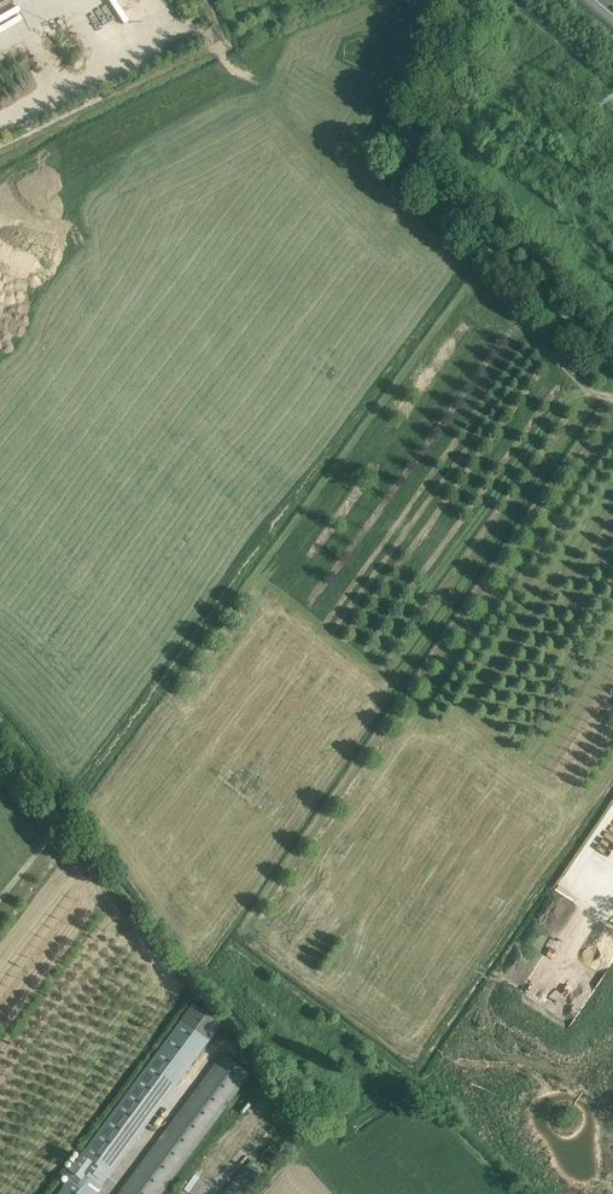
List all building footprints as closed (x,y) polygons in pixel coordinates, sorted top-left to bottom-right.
[(57,1193),(93,1193),(208,1038),(219,1024),(220,1023),(214,1018),(193,1003),(181,1018),(65,1175),(69,1178),(57,1193)] [(221,1054),(117,1193),(159,1193),(248,1074),(221,1054)] [(279,1161),(267,1149),(223,1193),(246,1193),(279,1161)]
